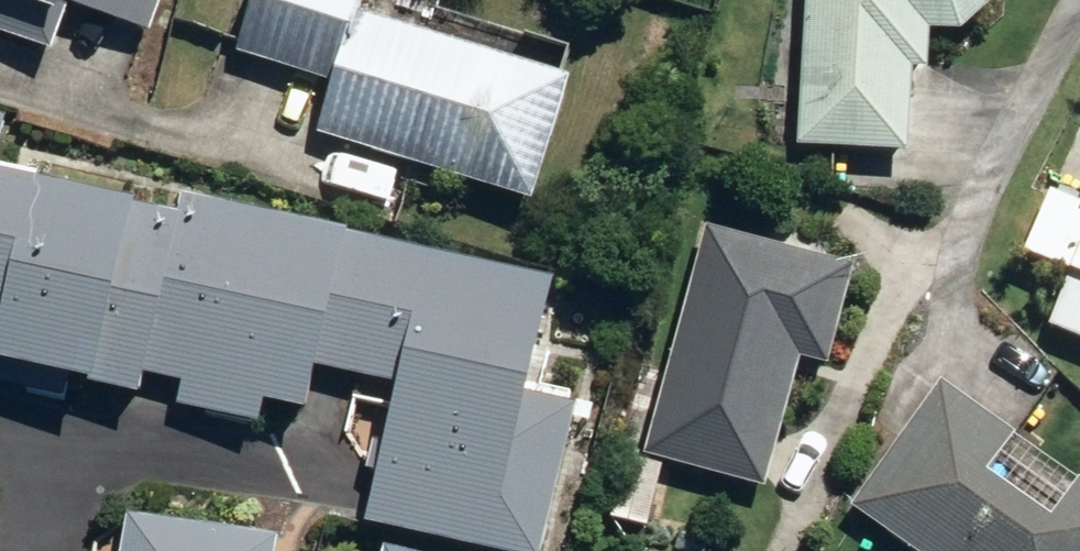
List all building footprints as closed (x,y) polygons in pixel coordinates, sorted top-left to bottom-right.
[(156,0),(0,0),(0,21),(37,35),(48,7),(140,43),(156,0)] [(557,96),(348,25),(356,0),(250,0),(228,64),(326,98),(311,142),(517,212),(557,96)] [(978,22),(979,0),(800,0),(790,160),(897,167),(902,84),(918,84),(921,43),(949,45),(978,22)] [(112,392),(118,368),(157,211),(0,173),(0,365),(112,392)] [(1068,207),(1035,193),(1006,264),(1054,283),(1034,335),(1079,353),(1079,176),(1068,207)] [(288,359),(319,232),(161,194),(157,211),(118,368),(165,380),(160,401),(238,421),(243,400),(276,408),(286,365),(288,359)] [(288,359),(383,383),(350,515),(495,550),(512,550),(549,402),(504,391),(530,284),(319,232),(288,359)] [(632,461),(749,493),(784,365),(809,372),(835,273),(695,235),(632,461)] [(889,550),(1079,550),(1079,504),(1067,493),(1061,500),(997,450),(999,447),(931,393),(839,512),(889,550)] [(639,535),(653,476),(619,468),(605,526),(639,535)] [(252,535),(111,511),(105,550),(249,550),(252,535)]
